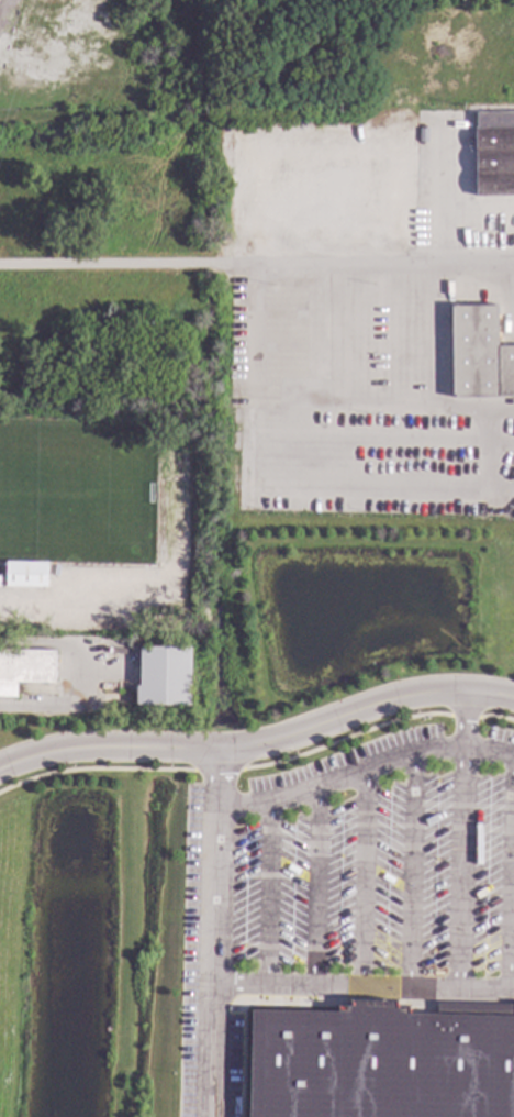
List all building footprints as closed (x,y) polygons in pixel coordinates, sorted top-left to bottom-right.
[(476,111),(513,111),(513,195),(474,196),(473,128),(476,128),(476,111)] [(495,344),(513,344),(513,397),(451,398),(450,305),(494,303),(495,344)] [(45,586),(4,586),(4,560),(46,561),(45,586)] [(137,703),(137,645),(189,646),(189,704),(137,703)] [(14,697),(0,697),(0,648),(54,650),(54,682),(14,681),(14,697)] [(248,1116),(513,1116),(513,1016),(249,1011),(248,1116)]
